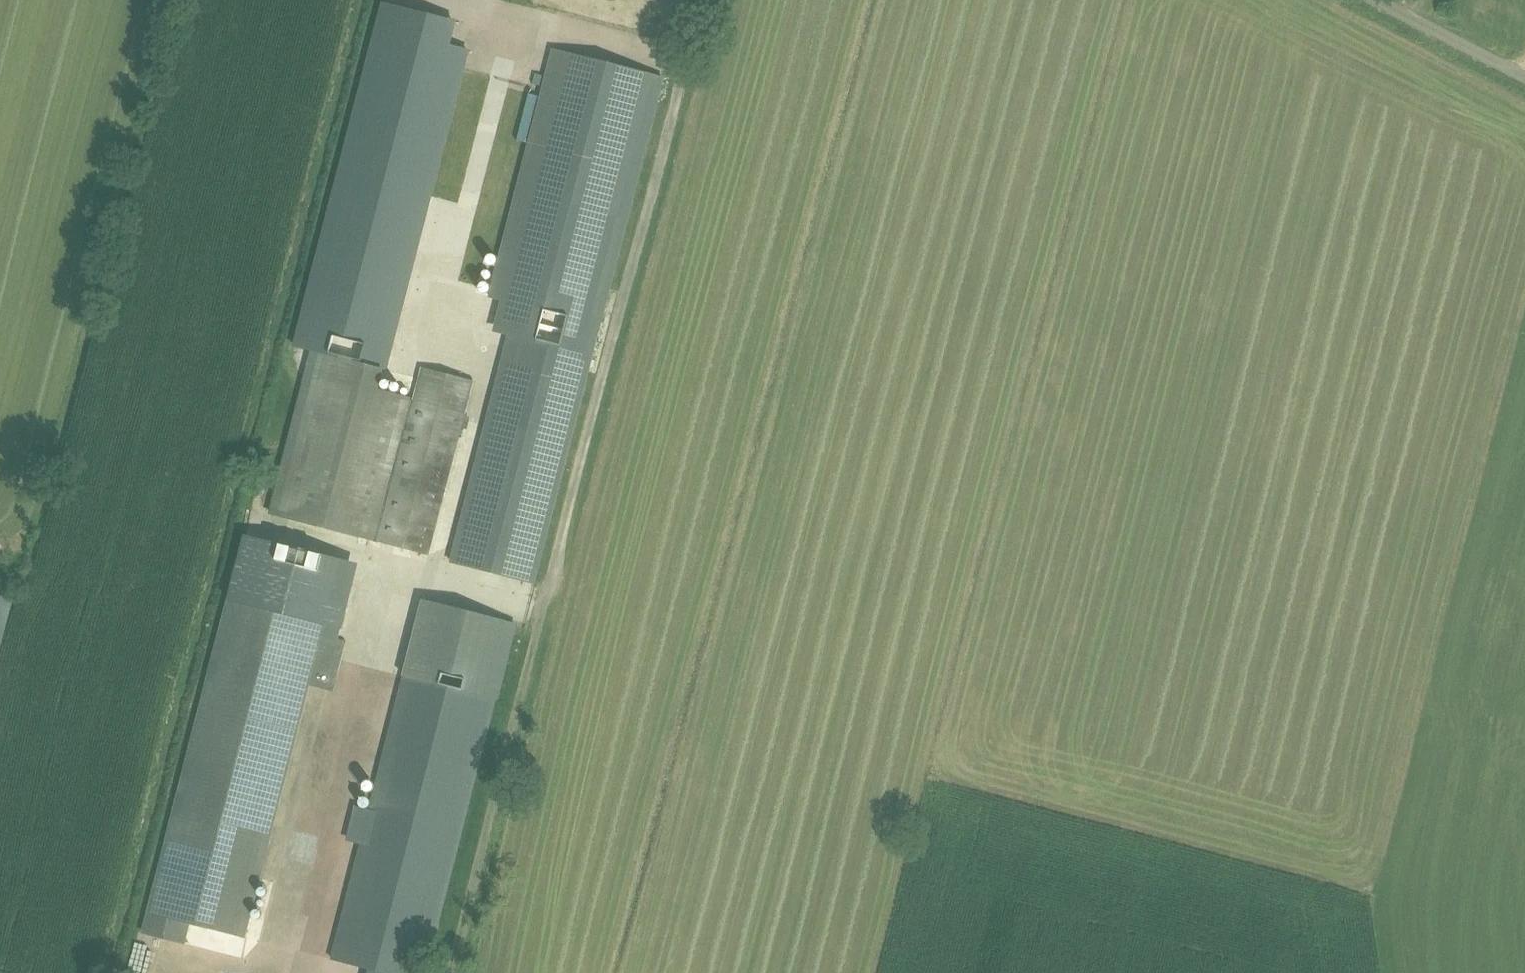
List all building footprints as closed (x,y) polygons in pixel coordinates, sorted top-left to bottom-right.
[(296,345),(314,351),(380,367),(384,369),(467,54),(449,49),(418,41),(425,14),(387,4),(296,345)] [(489,296),(501,299),(517,302),(508,335),(450,560),(535,582),(664,79),(552,50),(489,296)] [(464,180),(477,186),(489,158),(475,153),(464,180)] [(375,387),(380,367),(314,351),(273,513),(375,540),(412,397),(375,387)] [(476,378),(422,363),(375,540),(429,554),(476,378)] [(327,623),(342,627),(359,563),(243,533),(227,600),(327,623)] [(329,960),(368,968),(392,972),(427,972),(517,617),(423,595),(368,808),(355,804),(347,840),(359,844),(329,960)] [(144,933),(186,943),(191,922),(246,936),(311,684),(334,691),(347,640),(324,634),(327,623),(227,600),(144,933)]
